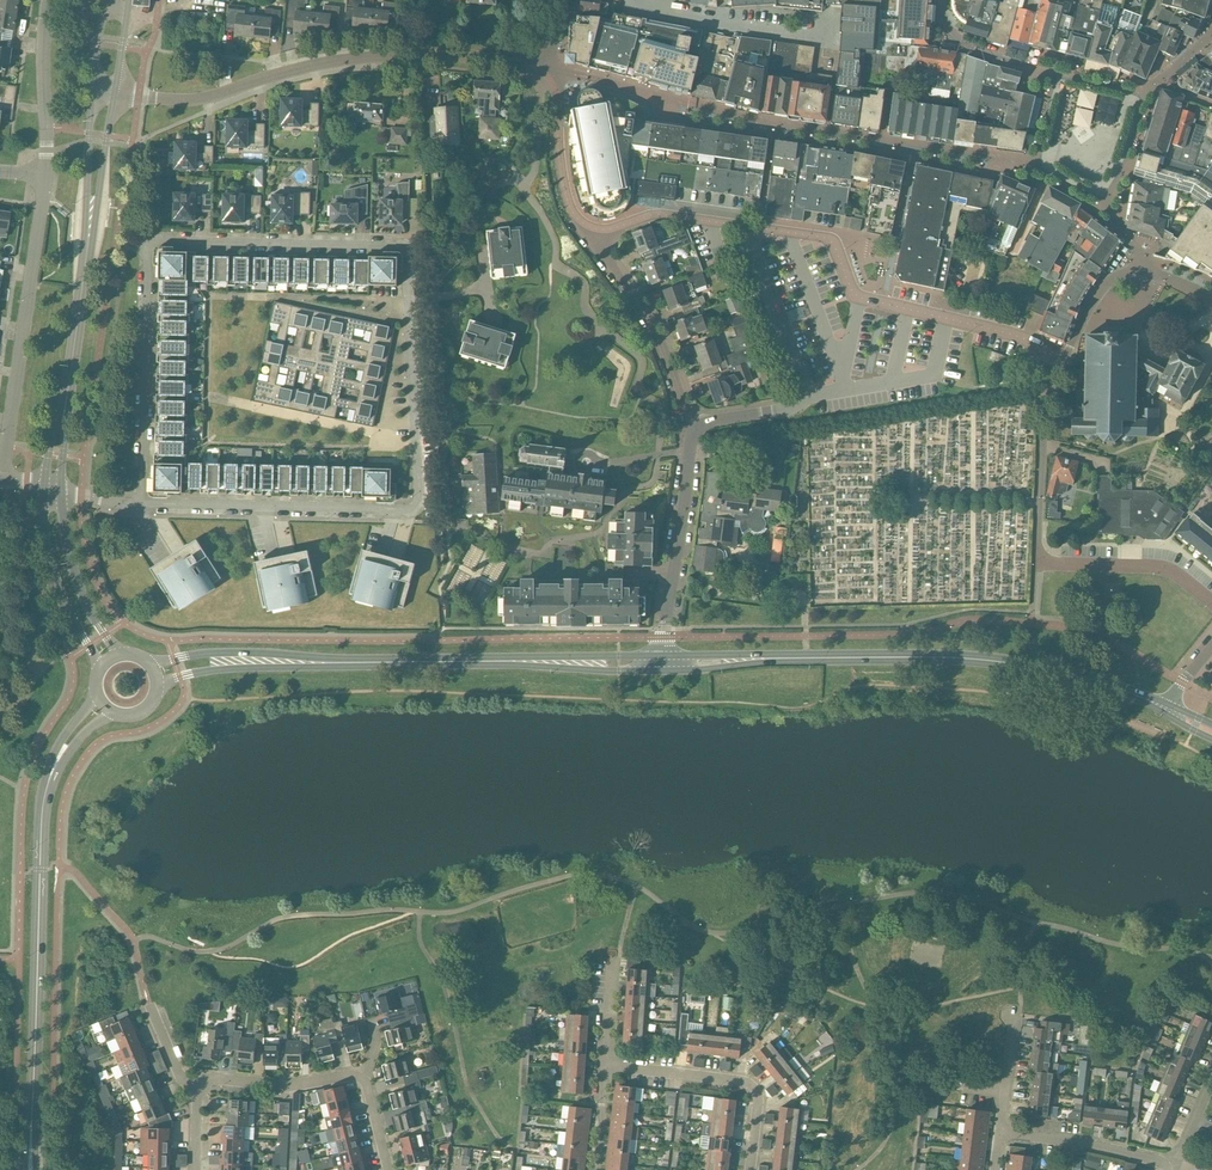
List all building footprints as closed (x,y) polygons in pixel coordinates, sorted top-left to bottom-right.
[(15,16),(17,1),(13,0),(0,0),(0,13),(15,16)] [(288,20),(297,21),(296,28),(296,31),(312,33),(314,14),(304,13),(305,3),(305,0),(290,0),(290,1),(288,20)] [(347,17),(355,18),(354,24),(354,28),(371,29),(373,10),(363,9),(364,0),(349,0),(347,17)] [(580,2),(582,2),(581,10),(584,11),(600,13),(607,14),(609,4),(601,3),(602,0),(581,0),(580,2)] [(824,0),(776,0),(776,5),(776,7),(813,11),(823,12),(824,0)] [(842,53),(836,96),(832,124),(862,128),(866,86),(867,81),(869,56),(906,58),(907,47),(928,48),(930,24),(932,24),(934,4),(931,3),(931,0),(829,0),(828,5),(844,6),(842,34),(843,34),(842,53)] [(999,2),(978,0),(954,0),(954,4),(955,7),(956,11),(958,14),(960,17),(963,19),(967,21),(968,19),(984,24),(986,19),(993,21),(999,2)] [(986,40),(1007,46),(1009,39),(1017,9),(1020,10),(1034,14),(1035,11),(1038,11),(1040,3),(1037,2),(1028,0),(1005,0),(1005,2),(1000,0),(999,0),(999,2),(993,21),(986,40)] [(1059,0),(1041,0),(1040,3),(1038,11),(1035,11),(1034,14),(1033,17),(1036,18),(1030,41),(1031,42),(1030,45),(1041,48),(1042,46),(1047,47),(1059,0)] [(1047,47),(1058,50),(1058,51),(1066,53),(1075,19),(1068,16),(1070,9),(1071,10),(1074,0),(1059,0),(1047,47)] [(1078,7),(1075,19),(1066,53),(1087,58),(1101,8),(1103,0),(1080,0),(1078,7)] [(1087,58),(1109,65),(1113,52),(1104,50),(1111,30),(1112,31),(1117,15),(1118,15),(1122,0),(1103,0),(1101,8),(1087,58)] [(1135,0),(1127,0),(1126,6),(1133,8),(1135,0)] [(1162,5),(1176,9),(1184,11),(1201,17),(1206,19),(1211,0),(1163,0),(1162,5)] [(373,10),(371,29),(388,31),(388,28),(389,21),(398,22),(400,3),(384,2),(383,11),(373,10)] [(255,18),(246,17),(247,6),(230,5),(228,27),(237,28),(237,35),(253,36),(255,18)] [(314,14),(312,33),(329,35),(329,32),(330,25),(339,26),(341,7),(324,5),(323,15),(314,14)] [(255,18),(253,36),(270,38),(271,35),(271,28),(280,29),(282,10),(266,9),(264,19),(255,18)] [(1017,9),(1009,39),(1030,45),(1031,42),(1030,41),(1036,18),(1033,17),(1034,14),(1017,9)] [(1123,13),(1119,11),(1118,15),(1117,15),(1112,31),(1111,30),(1104,50),(1113,52),(1109,65),(1121,68),(1137,31),(1139,24),(1140,23),(1141,20),(1142,16),(1124,9),(1123,13)] [(1173,14),(1167,26),(1168,27),(1177,31),(1173,40),(1180,42),(1184,34),(1192,37),(1193,38),(1201,22),(1199,21),(1201,17),(1184,11),(1176,9),(1173,14)] [(3,40),(4,33),(5,30),(12,31),(15,16),(0,13),(0,40),(3,40)] [(593,61),(592,68),(610,72),(627,77),(633,56),(635,57),(644,19),(615,13),(612,25),(601,23),(593,61)] [(602,18),(578,17),(578,24),(571,23),(570,41),(569,56),(567,56),(567,64),(575,65),(575,63),(585,66),(592,68),(593,61),(601,23),(602,18)] [(676,26),(644,19),(635,57),(633,56),(627,77),(640,81),(640,83),(648,85),(649,83),(661,87),(660,89),(669,91),(669,89),(691,94),(703,32),(704,31),(676,26)] [(986,40),(993,21),(986,19),(984,24),(968,19),(967,21),(964,33),(986,40)] [(1168,27),(1167,26),(1151,19),(1147,28),(1139,24),(1137,31),(1121,68),(1145,78),(1158,50),(1168,27)] [(1177,31),(1168,27),(1158,50),(1173,57),(1180,42),(1173,40),(1177,31)] [(717,101),(724,103),(741,37),(734,36),(733,39),(703,32),(691,94),(717,101)] [(741,37),(724,103),(725,103),(724,103),(761,113),(762,112),(772,42),(772,41),(741,37)] [(1,70),(6,71),(10,49),(7,48),(8,41),(3,40),(0,40),(0,69),(1,70)] [(789,116),(798,45),(772,42),(762,112),(789,116)] [(815,48),(798,45),(789,116),(826,121),(833,76),(812,73),(815,48)] [(928,49),(928,48),(907,47),(906,58),(869,56),(867,81),(886,82),(887,71),(907,72),(925,74),(925,79),(933,81),(937,72),(940,51),(928,49)] [(932,87),(932,88),(951,91),(951,90),(951,86),(957,54),(957,53),(941,51),(937,72),(933,81),(932,87)] [(1199,61),(1201,63),(1210,69),(1211,71),(1211,72),(1211,52),(1204,58),(1199,61)] [(951,86),(962,88),(967,55),(957,54),(951,86)] [(985,85),(989,64),(989,63),(967,55),(962,88),(959,104),(958,109),(960,110),(979,113),(980,113),(981,105),(985,85)] [(1201,63),(1199,65),(1196,64),(1195,65),(1194,65),(1180,77),(1178,79),(1177,81),(1178,84),(1179,86),(1181,87),(1197,93),(1205,82),(1210,85),(1211,81),(1211,72),(1211,71),(1210,69),(1201,63)] [(989,64),(985,85),(1016,92),(1018,84),(1021,73),(1002,67),(989,64)] [(475,81),(474,98),(479,98),(479,107),(485,107),(484,119),(481,118),(480,137),(499,139),(501,120),(496,120),(497,110),(499,110),(500,100),(501,83),(475,81)] [(1210,85),(1205,82),(1197,93),(1211,99),(1211,81),(1210,85)] [(1016,92),(985,85),(981,105),(1004,111),(1002,123),(1005,124),(1004,130),(1027,133),(1028,128),(1035,129),(1042,99),(1035,97),(1016,92)] [(886,89),(866,86),(862,128),(881,131),(886,89)] [(570,135),(570,145),(570,154),(571,164),(572,173),(574,182),(576,191),(579,200),(583,208),(589,214),(597,218),(606,219),(614,218),(612,207),(613,207),(618,215),(620,214),(625,210),(629,204),(630,200),(631,199),(631,195),(640,196),(660,199),(669,200),(675,201),(677,187),(645,182),(628,179),(634,132),(635,124),(635,121),(643,122),(643,121),(642,121),(643,117),(645,117),(647,115),(648,113),(648,110),(646,108),(644,107),(642,106),(635,102),(631,100),(627,99),(624,97),(616,95),(611,93),(606,92),(604,91),(596,90),(594,89),(591,89),(589,89),(587,90),(585,91),(583,92),(581,94),(580,95),(579,98),(578,100),(578,102),(579,104),(579,109),(573,110),(573,114),(571,126),(570,135)] [(1175,128),(1183,101),(1184,97),(1163,90),(1154,120),(1155,120),(1157,122),(1175,128)] [(955,142),(958,117),(960,110),(958,109),(959,104),(953,104),(953,108),(904,102),(905,99),(906,99),(907,95),(895,94),(889,132),(891,132),(892,131),(902,132),(902,134),(904,134),(904,133),(915,134),(914,136),(917,136),(917,135),(928,136),(928,137),(930,138),(930,136),(940,138),(940,139),(943,140),(943,138),(953,140),(953,141),(955,142)] [(301,99),(281,99),(281,125),(318,126),(319,102),(310,102),(310,109),(301,109),(301,99)] [(1188,102),(1183,101),(1175,128),(1173,133),(1188,138),(1195,115),(1185,112),(1188,102)] [(385,105),(355,102),(355,104),(349,104),(348,116),(354,116),(354,118),(383,121),(384,117),(389,118),(390,106),(385,105)] [(1004,111),(981,105),(980,113),(979,113),(977,126),(978,126),(1002,129),(1004,130),(1005,124),(1002,123),(1004,111)] [(431,128),(456,126),(456,120),(458,120),(457,108),(455,108),(455,107),(436,108),(436,116),(430,116),(431,128)] [(979,113),(960,110),(958,117),(955,142),(957,142),(957,141),(962,141),(962,143),(963,143),(963,141),(970,142),(970,144),(975,145),(978,126),(977,126),(979,113)] [(1206,128),(1201,144),(1211,151),(1211,113),(1211,114),(1210,115),(1210,116),(1206,128)] [(227,120),(227,131),(225,134),(224,137),(225,140),(226,143),(226,146),(247,146),(264,147),(264,140),(264,123),(256,123),(255,130),(247,130),(247,120),(227,120)] [(1154,120),(1144,151),(1208,171),(1211,174),(1211,151),(1201,144),(1190,141),(1187,140),(1188,138),(1173,133),(1175,128),(1157,122),(1155,120),(1154,120)] [(634,132),(628,179),(645,182),(677,187),(760,198),(768,143),(769,140),(653,123),(643,122),(635,121),(635,124),(634,132)] [(1190,141),(1201,144),(1206,128),(1195,125),(1190,141)] [(456,126),(431,128),(432,140),(438,139),(438,147),(457,145),(460,145),(459,133),(457,133),(456,126)] [(1002,129),(978,126),(975,145),(999,148),(1023,151),(1027,133),(1004,130),(1002,129)] [(408,128),(392,127),(390,143),(406,144),(408,128)] [(797,178),(801,144),(776,141),(769,190),(765,216),(792,220),(794,203),(796,184),(797,178)] [(196,142),(175,142),(175,168),(195,169),(195,158),(204,158),(204,162),(212,162),(213,145),(204,145),(204,152),(195,152),(196,142)] [(818,167),(821,147),(801,144),(797,178),(813,180),(814,174),(816,174),(817,167),(818,167)] [(846,216),(849,191),(855,152),(846,151),(821,147),(818,167),(817,167),(816,174),(814,174),(813,180),(797,178),(796,184),(794,203),(792,220),(803,222),(805,210),(846,216)] [(333,159),(337,159),(340,157),(341,154),(339,151),(335,150),(332,152),(331,156),(333,159)] [(1208,171),(1144,151),(1143,155),(1144,155),(1142,160),(1142,161),(1142,162),(1142,163),(1143,164),(1143,165),(1144,166),(1145,166),(1146,167),(1147,167),(1148,168),(1146,173),(1143,184),(1164,187),(1164,189),(1172,190),(1168,210),(1172,211),(1170,223),(1180,224),(1185,227),(1172,248),(1167,245),(1162,253),(1185,261),(1200,267),(1211,272),(1211,174),(1208,171)] [(856,188),(869,190),(875,156),(855,152),(849,191),(855,192),(856,188)] [(868,196),(874,197),(899,202),(905,162),(875,156),(869,190),(868,196)] [(934,289),(942,249),(937,248),(953,172),(918,165),(903,240),(896,273),(895,274),(899,280),(900,281),(900,282),(901,282),(934,289)] [(254,173),(254,186),(263,186),(262,172),(254,173)] [(937,248),(942,249),(952,251),(955,234),(960,211),(986,216),(992,188),(993,181),(953,172),(937,248)] [(997,189),(992,188),(986,216),(985,221),(987,222),(981,235),(989,238),(984,250),(1005,256),(1009,247),(1028,205),(1035,190),(1017,182),(1003,176),(997,189)] [(409,179),(408,179),(408,181),(407,181),(404,181),(402,181),(400,182),(397,182),(395,183),(395,184),(396,183),(398,191),(398,199),(380,199),(380,223),(402,224),(402,218),(408,218),(409,179)] [(331,203),(331,223),(357,223),(357,213),(367,213),(367,184),(366,183),(352,187),(352,197),(344,199),(344,204),(331,203)] [(1160,241),(1167,245),(1172,248),(1185,227),(1180,224),(1170,223),(1172,211),(1168,210),(1172,190),(1164,189),(1164,187),(1143,184),(1136,183),(1128,225),(1130,228),(1131,230),(1161,239),(1160,241)] [(1048,273),(1050,269),(1057,257),(1067,239),(1068,239),(1073,228),(1077,222),(1072,219),(1078,207),(1079,205),(1078,202),(1050,187),(1042,202),(1043,202),(1032,221),(1037,224),(1032,236),(1031,235),(1019,257),(1048,273)] [(310,191),(292,191),(292,193),(272,193),(272,222),(292,222),(292,212),(301,213),(301,214),(309,214),(310,191)] [(212,194),(194,194),(174,193),(174,220),(194,220),(194,210),(203,211),(203,212),(211,212),(212,194)] [(223,194),(223,221),(243,221),(243,211),(252,212),(252,213),(260,213),(261,195),(252,195),(243,195),(223,194)] [(899,202),(874,197),(870,214),(894,219),(896,210),(897,210),(899,202)] [(1079,237),(1093,218),(1078,207),(1072,219),(1077,222),(1073,228),(1068,239),(1073,243),(1077,236),(1079,237)] [(7,233),(6,238),(7,238),(10,213),(0,212),(0,232),(7,233)] [(890,237),(894,219),(870,214),(867,232),(890,237)] [(977,221),(966,216),(962,225),(974,229),(977,221)] [(852,217),(849,228),(860,231),(862,219),(852,217)] [(1109,230),(1093,218),(1079,237),(1076,243),(1075,246),(1065,268),(1084,281),(1091,271),(1087,268),(1090,265),(1087,263),(1109,230)] [(528,275),(523,227),(510,229),(510,228),(505,229),(500,229),(500,230),(487,231),(493,279),(506,277),(506,278),(515,277),(515,276),(528,275)] [(656,256),(670,251),(690,243),(685,229),(677,232),(678,236),(657,243),(651,227),(633,233),(641,253),(653,249),(656,256)] [(1084,281),(1065,268),(1043,316),(1037,332),(1065,343),(1074,319),(1075,320),(1080,308),(1078,307),(1092,285),(1092,286),(1100,276),(1099,275),(1123,241),(1109,230),(1087,263),(1090,265),(1087,268),(1091,271),(1084,281)] [(952,251),(942,249),(934,289),(944,291),(952,251)] [(670,251),(656,256),(657,260),(645,265),(652,284),(670,278),(664,262),(673,258),(670,251)] [(159,281),(164,281),(188,281),(188,253),(160,252),(159,281)] [(188,253),(188,281),(187,285),(188,285),(196,285),(196,282),(208,282),(209,258),(208,258),(197,258),(197,252),(188,252),(188,253)] [(216,282),(228,282),(229,259),(228,259),(217,258),(217,254),(208,253),(208,258),(209,258),(208,282),(208,285),(216,285),(216,282)] [(228,282),(228,286),(236,286),(236,283),(248,283),(249,259),(248,259),(237,259),(237,254),(228,254),(228,259),(229,259),(228,282)] [(249,254),(248,259),(249,259),(248,283),(248,286),(256,286),(256,283),(268,283),(269,259),(257,259),(257,254),(249,254)] [(1003,271),(1008,257),(996,254),(992,268),(1003,271)] [(289,260),(277,260),(277,255),(269,255),(269,259),(268,283),(268,286),(277,287),(277,284),(288,284),(289,260)] [(289,255),(289,260),(288,284),(288,287),(297,287),(297,284),(308,284),(309,284),(309,260),(297,260),(297,255),(289,255)] [(309,256),(309,260),(309,284),(308,284),(308,287),(317,288),(317,284),(328,285),(329,285),(329,261),(317,261),(317,256),(309,256)] [(329,256),(329,261),(329,285),(328,285),(328,288),(337,288),(337,285),(348,285),(349,285),(349,261),(338,261),(338,256),(329,256)] [(349,257),(349,261),(349,285),(348,285),(348,288),(357,289),(357,285),(370,286),(370,262),(358,262),(358,257),(349,257)] [(370,262),(370,286),(398,286),(399,258),(370,257),(370,262)] [(1057,257),(1050,269),(1059,274),(1065,261),(1057,257)] [(689,277),(703,272),(700,264),(686,269),(689,277)] [(703,272),(702,272),(689,277),(689,278),(682,280),(684,285),(682,286),(682,285),(665,291),(672,310),(682,307),(684,312),(698,307),(701,306),(706,304),(704,296),(698,298),(695,290),(708,285),(703,272)] [(188,294),(188,285),(187,285),(188,281),(164,281),(164,294),(159,294),(159,303),(164,303),(164,302),(186,303),(190,303),(191,295),(188,294)] [(1035,309),(1039,297),(1031,294),(1027,306),(1035,309)] [(186,323),(189,323),(189,314),(186,314),(186,303),(164,302),(164,303),(163,314),(159,314),(158,323),(163,323),(163,322),(186,323)] [(267,341),(264,352),(282,355),(285,345),(289,327),(288,327),(293,306),(291,305),(290,305),(290,306),(289,306),(288,307),(287,308),(283,307),(283,304),(275,302),(270,323),(281,325),(277,343),(267,341)] [(285,345),(282,355),(300,359),(302,348),(306,330),(311,310),(308,309),(307,309),(306,310),(305,311),(305,312),(300,311),(301,307),(293,306),(288,327),(289,327),(298,329),(294,347),(285,345)] [(702,315),(701,315),(698,307),(684,312),(687,319),(677,323),(683,340),(699,334),(698,334),(708,331),(702,315)] [(302,348),(300,359),(317,363),(320,352),(324,334),(328,313),(326,313),(325,313),(324,313),(324,314),(323,314),(323,315),(322,315),(318,314),(318,311),(311,310),(306,330),(316,332),(312,350),(302,348)] [(320,352),(317,363),(335,367),(337,357),(341,337),(346,317),(344,317),(343,317),(342,317),(341,318),(340,319),(336,318),(336,315),(328,313),(324,334),(333,336),(329,354),(320,352)] [(748,321),(745,315),(731,319),(734,327),(747,323),(748,322),(748,321)] [(346,317),(341,337),(353,340),(355,328),(373,332),(371,343),(371,344),(391,348),(392,342),(392,341),(392,340),(392,339),(391,339),(391,338),(390,337),(389,337),(390,333),(394,334),(395,328),(346,317)] [(482,324),(471,320),(467,333),(465,337),(464,342),(460,355),(506,369),(510,356),(513,347),(517,335),(482,324)] [(185,343),(189,343),(189,335),(185,335),(186,323),(163,322),(163,323),(163,334),(158,334),(158,343),(163,343),(185,343)] [(734,327),(737,336),(752,331),(748,322),(734,327)] [(720,365),(722,372),(746,363),(746,362),(761,357),(752,331),(737,336),(730,339),(735,352),(732,354),(735,363),(728,365),(727,363),(723,365),(722,364),(720,365)] [(1158,384),(1167,367),(1165,366),(1164,366),(1163,367),(1137,353),(1137,349),(1139,349),(1139,346),(1137,346),(1137,338),(1138,338),(1138,337),(1138,336),(1137,336),(1137,335),(1134,336),(1124,336),(1124,335),(1119,335),(1119,333),(1115,332),(1114,333),(1104,333),(1104,335),(1099,335),(1088,335),(1086,335),(1086,336),(1085,336),(1085,338),(1086,338),(1086,346),(1084,346),(1084,348),(1086,348),(1085,360),(1084,360),(1083,377),(1085,377),(1084,389),(1076,389),(1076,419),(1072,418),(1072,434),(1085,434),(1085,436),(1088,440),(1093,440),(1098,436),(1103,441),(1102,443),(1104,444),(1105,442),(1112,442),(1114,444),(1115,443),(1115,442),(1120,436),(1124,440),(1130,441),(1133,437),(1134,436),(1158,436),(1158,408),(1153,408),(1153,394),(1158,384)] [(341,337),(337,357),(349,359),(351,348),(369,352),(366,363),(387,368),(388,361),(388,360),(388,359),(387,358),(386,357),(385,357),(385,353),(390,354),(391,348),(371,344),(371,343),(353,340),(341,337)] [(714,340),(696,347),(703,366),(710,364),(711,366),(719,364),(720,365),(722,364),(723,365),(727,363),(728,365),(735,363),(732,354),(720,358),(714,340)] [(185,363),(188,363),(188,355),(185,355),(185,343),(163,343),(162,354),(158,354),(157,363),(162,363),(185,363)] [(1176,350),(1167,367),(1158,384),(1167,389),(1165,394),(1182,404),(1185,399),(1186,399),(1204,365),(1176,350)] [(1006,356),(991,351),(988,359),(1003,364),(1006,356)] [(254,401),(262,403),(263,400),(267,401),(268,402),(268,403),(269,404),(270,405),(271,405),(276,384),(280,367),(282,355),(264,352),(262,363),(272,365),(268,383),(258,381),(254,401)] [(276,384),(271,405),(279,407),(280,404),(285,405),(285,406),(285,407),(286,407),(286,408),(287,408),(289,409),(293,388),(294,388),(298,370),(297,370),(300,359),(282,355),(280,367),(290,369),(286,387),(276,384)] [(335,367),(333,377),(344,379),(346,368),(364,371),(362,383),(382,387),(384,381),(384,380),(384,379),(383,378),(383,377),(382,376),(381,376),(381,372),(385,373),(387,368),(366,363),(349,359),(337,357),(335,367)] [(293,388),(289,409),(297,411),(298,407),(302,408),(302,409),(303,410),(303,411),(304,411),(304,412),(305,412),(306,412),(311,392),(312,392),(315,374),(317,363),(300,359),(297,370),(298,370),(307,373),(303,391),(294,388),(293,388)] [(185,375),(185,363),(162,363),(162,374),(157,374),(157,383),(162,383),(185,383),(188,383),(188,375),(185,375)] [(311,392),(306,412),(315,414),(316,411),(320,412),(320,413),(320,414),(321,414),(321,415),(322,416),(323,416),(324,416),(328,396),(333,377),(335,367),(317,363),(315,374),(325,376),(321,394),(312,392),(311,392)] [(749,371),(746,363),(722,372),(724,378),(710,383),(713,393),(716,402),(735,396),(739,390),(742,384),(752,381),(749,371)] [(333,377),(328,396),(340,399),(342,387),(361,391),(358,402),(358,403),(378,407),(380,401),(380,400),(379,399),(379,398),(378,397),(378,396),(377,396),(376,396),(377,392),(381,393),(382,387),(362,383),(344,379),(333,377)] [(156,403),(161,403),(185,403),(185,404),(188,404),(188,395),(185,395),(185,383),(162,383),(161,394),(157,394),(156,403)] [(328,396),(324,416),(336,419),(338,407),(356,410),(353,423),(374,427),(375,420),(375,419),(375,418),(375,417),(374,417),(373,416),(372,416),(373,412),(377,413),(378,407),(358,403),(358,402),(340,399),(328,396)] [(184,423),(184,424),(188,424),(188,415),(185,415),(185,404),(185,403),(161,403),(161,414),(156,414),(156,423),(161,423),(184,423)] [(184,443),(184,444),(187,444),(187,435),(184,435),(184,424),(184,423),(161,423),(161,435),(156,434),(156,443),(160,443),(184,443)] [(187,465),(187,455),(184,455),(184,444),(184,443),(160,443),(160,455),(155,454),(154,466),(155,466),(155,465),(183,465),(187,465)] [(532,444),(531,444),(530,447),(526,447),(526,446),(525,447),(521,450),(520,451),(521,451),(520,456),(519,456),(520,457),(523,460),(523,461),(524,461),(529,461),(528,465),(529,465),(529,464),(536,465),(535,465),(536,466),(537,465),(543,466),(544,466),(550,466),(550,467),(549,474),(563,476),(563,475),(564,469),(565,469),(565,468),(566,468),(566,467),(565,467),(566,462),(570,463),(571,456),(567,456),(567,451),(568,451),(568,450),(567,450),(567,449),(566,449),(566,450),(560,449),(560,448),(559,448),(559,449),(553,448),(553,447),(552,447),(552,448),(546,447),(546,446),(545,446),(545,447),(539,446),(539,445),(538,445),(538,446),(532,445),(532,444)] [(477,478),(497,477),(496,454),(473,455),(474,474),(477,474),(477,478)] [(1078,461),(1056,456),(1047,496),(1056,499),(1057,494),(1063,495),(1067,492),(1069,484),(1073,485),(1078,461)] [(154,493),(182,493),(183,493),(183,465),(155,465),(155,466),(154,493)] [(183,493),(182,493),(182,494),(192,494),(192,489),(201,489),(202,465),(187,465),(183,465),(183,493)] [(210,489),(219,489),(220,465),(202,465),(201,489),(201,494),(210,494),(210,489)] [(237,490),(238,466),(220,465),(219,489),(219,494),(227,494),(228,489),(237,490)] [(255,490),(256,466),(238,466),(237,490),(237,495),(245,495),(246,490),(255,490)] [(273,490),(274,467),(256,466),(255,490),(255,495),(263,495),(263,490),(273,490)] [(273,490),(273,495),(281,496),(281,491),(291,491),(292,467),(274,467),(273,490)] [(291,491),(290,496),(299,496),(299,491),(309,491),(310,468),(292,467),(291,491)] [(309,491),(308,496),(317,496),(317,491),(326,492),(327,492),(327,468),(310,468),(309,491)] [(345,492),(345,468),(327,468),(327,492),(326,492),(326,497),(335,497),(335,492),(344,492),(345,492)] [(345,492),(344,492),(344,497),(353,497),(353,492),(363,493),(364,493),(364,469),(345,468),(345,492)] [(392,469),(364,469),(364,493),(363,493),(363,497),(392,498),(392,469)] [(715,472),(707,470),(700,521),(706,522),(705,528),(699,527),(698,538),(699,538),(698,546),(697,546),(694,569),(713,572),(714,565),(718,565),(721,564),(724,562),(725,559),(725,555),(724,552),(720,549),(715,549),(716,542),(723,543),(722,546),(737,548),(739,528),(741,528),(742,531),(744,534),(751,529),(752,531),(754,532),(757,533),(761,532),(764,531),(766,526),(766,523),(765,519),(763,518),(765,510),(778,511),(781,492),(758,489),(758,490),(750,489),(750,485),(733,483),(731,492),(724,491),(722,502),(721,502),(718,500),(727,472),(715,472)] [(478,495),(498,494),(497,477),(477,478),(477,474),(474,474),(475,475),(463,476),(464,493),(478,492),(478,495)] [(548,483),(545,507),(546,507),(546,506),(553,506),(552,516),(564,517),(565,508),(585,511),(584,520),(596,521),(597,512),(602,513),(603,505),(615,506),(616,493),(617,491),(605,489),(606,488),(606,487),(606,486),(606,482),(607,481),(605,480),(605,481),(589,479),(590,476),(580,475),(580,477),(563,475),(563,476),(549,474),(548,483)] [(1111,476),(1110,476),(1097,476),(1097,495),(1099,495),(1098,533),(1098,534),(1121,534),(1125,534),(1139,535),(1142,537),(1145,539),(1147,540),(1165,540),(1179,522),(1182,518),(1185,513),(1184,512),(1173,505),(1153,491),(1140,491),(1111,490),(1111,476)] [(541,506),(545,507),(548,483),(542,482),(506,478),(503,500),(510,501),(509,510),(521,512),(522,502),(537,504),(537,506),(541,506)] [(478,492),(464,493),(465,515),(499,513),(498,494),(478,495),(478,492)] [(629,493),(628,493),(628,497),(609,496),(608,522),(504,509),(502,526),(499,525),(497,537),(501,537),(499,548),(513,556),(532,559),(553,561),(555,546),(575,549),(578,549),(578,580),(575,580),(567,580),(567,581),(534,581),(534,580),(528,580),(523,580),(523,581),(506,581),(506,589),(506,597),(500,597),(499,616),(506,616),(506,624),(506,626),(559,626),(559,627),(586,627),(586,626),(639,626),(639,625),(640,625),(640,616),(646,616),(646,597),(640,597),(640,580),(623,580),(623,573),(623,565),(625,565),(625,566),(644,566),(653,566),(654,521),(654,498),(640,497),(640,494),(629,493)] [(1056,517),(1056,501),(1047,501),(1047,517),(1056,517)] [(1200,520),(1200,519),(1194,514),(1190,518),(1189,518),(1177,533),(1197,549),(1196,550),(1201,554),(1202,553),(1210,559),(1209,561),(1211,563),(1211,530),(1200,520)] [(783,535),(774,534),(771,560),(780,562),(783,535)] [(222,578),(198,540),(152,569),(151,569),(176,608),(193,596),(194,597),(195,598),(196,598),(197,598),(198,598),(199,598),(200,598),(200,597),(201,597),(202,596),(202,595),(202,594),(202,593),(202,592),(202,591),(222,578)] [(416,564),(363,550),(351,594),(372,599),(371,600),(372,601),(372,602),(372,603),(373,604),(374,604),(375,605),(376,605),(377,605),(378,605),(379,604),(380,603),(381,603),(381,602),(404,608),(416,564)] [(318,596),(309,551),(255,563),(265,607),(285,603),(286,604),(287,605),(288,606),(289,606),(290,606),(291,606),(292,606),(293,606),(293,605),(294,604),(295,603),(295,602),(295,601),(318,596)] [(628,982),(649,983),(650,970),(629,969),(628,982)] [(628,982),(627,995),(648,996),(655,997),(656,984),(649,983),(628,982)] [(390,1023),(401,1020),(415,1016),(419,1015),(416,1004),(403,1007),(400,993),(376,999),(380,1014),(387,1012),(390,1023)] [(647,1009),(648,996),(627,995),(626,1008),(647,1009)] [(263,997),(263,1006),(284,1006),(283,996),(263,997)] [(1162,1012),(1169,1015),(1172,1010),(1165,1007),(1162,1012)] [(647,1009),(626,1008),(625,1021),(647,1022),(647,1009)] [(1169,1015),(1162,1012),(1160,1018),(1167,1021),(1169,1015)] [(798,1013),(794,1020),(803,1025),(807,1018),(798,1013)] [(394,1029),(388,1031),(392,1046),(415,1040),(412,1026),(418,1025),(427,1023),(424,1014),(419,1015),(415,1016),(401,1020),(392,1022),(394,1029)] [(567,1027),(588,1029),(589,1016),(567,1014),(567,1027)] [(682,1014),(679,1044),(688,1045),(688,1051),(701,1053),(703,1032),(703,1025),(688,1023),(689,1014),(682,1014)] [(1191,1025),(1209,1032),(1211,1025),(1211,1022),(1195,1014),(1191,1025)] [(99,1023),(90,1027),(93,1034),(102,1030),(107,1041),(117,1038),(138,1029),(135,1023),(133,1024),(130,1017),(116,1023),(114,1017),(99,1023)] [(339,1043),(337,1037),(333,1023),(332,1018),(320,1021),(323,1035),(313,1038),(319,1061),(335,1057),(331,1045),(339,1043)] [(342,1020),(333,1023),(337,1037),(338,1041),(345,1040),(348,1050),(363,1046),(357,1023),(343,1026),(342,1020)] [(647,1022),(625,1021),(624,1034),(646,1035),(647,1022)] [(1036,1028),(1034,1039),(1054,1041),(1061,1042),(1062,1042),(1063,1034),(1065,1023),(1059,1023),(1042,1021),(1042,1028),(1036,1028)] [(1082,1045),(1093,1046),(1096,1023),(1081,1021),(1079,1044),(1082,1045)] [(1186,1034),(1205,1042),(1209,1032),(1191,1025),(1186,1034)] [(566,1040),(587,1042),(588,1029),(567,1027),(566,1040)] [(716,1033),(714,1054),(727,1056),(729,1035),(728,1035),(729,1028),(717,1027),(716,1033)] [(1156,1027),(1154,1032),(1160,1035),(1163,1030),(1156,1027)] [(117,1038),(122,1049),(140,1042),(137,1035),(140,1034),(138,1029),(117,1038)] [(227,1031),(210,1029),(208,1046),(205,1046),(203,1059),(220,1061),(221,1050),(224,1050),(224,1052),(232,1052),(234,1037),(226,1036),(227,1031)] [(234,1037),(233,1050),(240,1051),(238,1062),(254,1064),(256,1048),(264,1049),(264,1041),(264,1038),(264,1034),(256,1033),(255,1039),(242,1038),(242,1032),(235,1031),(234,1037)] [(701,1053),(714,1054),(716,1033),(703,1032),(701,1053)] [(1160,1035),(1154,1032),(1151,1037),(1158,1040),(1160,1035)] [(264,1049),(264,1065),(280,1065),(280,1050),(287,1050),(287,1041),(287,1034),(277,1034),(273,1038),(264,1038),(264,1041),(264,1049)] [(646,1035),(624,1034),(624,1047),(645,1048),(646,1035)] [(1201,1052),(1205,1042),(1186,1034),(1182,1044),(1201,1052)] [(287,1041),(287,1050),(287,1065),(302,1065),(303,1050),(310,1050),(310,1035),(301,1035),(301,1041),(287,1041)] [(729,1035),(727,1056),(740,1057),(742,1036),(729,1035)] [(79,1053),(86,1051),(81,1039),(75,1041),(79,1053)] [(1034,1039),(1033,1049),(1053,1052),(1060,1053),(1061,1042),(1054,1041),(1034,1039)] [(558,1040),(557,1045),(565,1046),(565,1053),(586,1055),(587,1042),(566,1040),(558,1040)] [(756,1054),(764,1064),(781,1051),(772,1041),(756,1054)] [(122,1049),(114,1053),(119,1065),(127,1062),(127,1061),(148,1052),(145,1047),(143,1048),(140,1042),(122,1049)] [(1192,1060),(1192,1061),(1196,1063),(1201,1052),(1182,1044),(1182,1045),(1178,1043),(1174,1052),(1174,1053),(1192,1060)] [(835,1051),(832,1045),(820,1051),(822,1057),(835,1051)] [(1082,1045),(1081,1052),(1091,1053),(1092,1046),(1082,1045)] [(1147,1046),(1145,1052),(1151,1055),(1154,1049),(1147,1046)] [(1032,1060),(1052,1063),(1053,1052),(1033,1049),(1032,1060)] [(86,1051),(79,1053),(82,1059),(88,1056),(86,1051)] [(764,1064),(772,1074),(789,1061),(781,1051),(764,1064)] [(150,1058),(148,1052),(127,1061),(127,1062),(119,1065),(124,1076),(124,1077),(147,1067),(150,1066),(148,1059),(150,1058)] [(1149,1060),(1151,1055),(1145,1052),(1142,1057),(1149,1060)] [(1188,1070),(1192,1061),(1192,1060),(1174,1053),(1174,1052),(1169,1062),(1188,1070)] [(565,1053),(564,1066),(585,1068),(586,1055),(565,1053)] [(405,1083),(420,1079),(418,1071),(412,1072),(408,1059),(385,1065),(389,1080),(403,1076),(405,1083)] [(1032,1060),(1030,1071),(1035,1072),(1035,1071),(1055,1074),(1057,1074),(1059,1064),(1052,1063),(1032,1060)] [(1184,1080),(1188,1070),(1169,1062),(1169,1063),(1163,1060),(1159,1070),(1165,1072),(1184,1080)] [(772,1074),(780,1085),(797,1071),(789,1061),(772,1074)] [(1138,1068),(1137,1073),(1143,1074),(1144,1074),(1145,1068),(1147,1064),(1140,1061),(1138,1068)] [(757,1064),(750,1069),(753,1073),(760,1068),(757,1064)] [(564,1066),(563,1079),(584,1080),(585,1068),(564,1066)] [(1085,1077),(1087,1067),(1079,1066),(1078,1076),(1085,1077)] [(126,1090),(154,1078),(152,1072),(150,1073),(147,1067),(124,1077),(124,1076),(120,1077),(126,1090)] [(90,1070),(92,1076),(99,1073),(97,1068),(90,1070)] [(760,1068),(753,1073),(756,1077),(763,1072),(760,1068)] [(797,1071),(780,1085),(789,1095),(805,1082),(797,1071)] [(1034,1082),(1054,1085),(1055,1074),(1035,1071),(1035,1072),(1034,1082)] [(1161,1082),(1179,1090),(1184,1080),(1165,1072),(1161,1082)] [(97,1088),(104,1085),(99,1073),(92,1076),(97,1088)] [(138,1098),(157,1090),(154,1084),(157,1083),(154,1078),(126,1090),(131,1101),(138,1098)] [(420,1079),(405,1083),(407,1090),(392,1094),(396,1109),(407,1106),(420,1103),(416,1089),(422,1088),(420,1079)] [(583,1094),(584,1080),(563,1079),(562,1092),(583,1094)] [(617,1080),(614,1098),(635,1101),(637,1088),(625,1086),(625,1081),(617,1080)] [(1052,1095),(1054,1085),(1034,1082),(1032,1093),(1052,1095)] [(1175,1100),(1179,1090),(1161,1082),(1157,1092),(1161,1094),(1175,1100)] [(773,1084),(766,1089),(769,1093),(776,1088),(773,1084)] [(102,1100),(109,1097),(104,1085),(97,1088),(102,1100)] [(325,1090),(325,1088),(317,1090),(321,1105),(328,1103),(347,1098),(346,1091),(348,1091),(347,1085),(325,1090)] [(549,1088),(536,1087),(535,1095),(548,1097),(549,1088)] [(776,1088),(769,1093),(772,1097),(779,1092),(776,1088)] [(138,1098),(143,1110),(165,1101),(162,1096),(160,1097),(157,1090),(138,1098)] [(670,1105),(675,1106),(675,1105),(677,1092),(667,1091),(666,1104),(670,1105)] [(1051,1106),(1052,1095),(1032,1093),(1031,1104),(1051,1106)] [(1161,1094),(1157,1104),(1175,1112),(1180,1101),(1175,1100),(1161,1094)] [(107,1111),(114,1109),(109,1097),(102,1100),(107,1111)] [(347,1098),(328,1103),(331,1116),(353,1110),(352,1105),(349,1105),(347,1098)] [(614,1098),(613,1111),(634,1114),(635,1101),(614,1098)] [(715,1098),(714,1111),(735,1113),(736,1100),(715,1098)] [(1083,1099),(1074,1098),(1073,1103),(1075,1103),(1074,1109),(1081,1110),(1083,1099)] [(227,1107),(227,1113),(250,1114),(250,1113),(255,1114),(256,1101),(230,1099),(230,1107),(227,1107)] [(167,1107),(165,1101),(143,1110),(149,1122),(150,1126),(173,1121),(169,1113),(167,1114),(164,1108),(167,1107)] [(279,1115),(290,1116),(290,1102),(280,1101),(279,1115)] [(409,1113),(394,1116),(398,1132),(411,1129),(425,1125),(428,1124),(424,1111),(424,1109),(428,1108),(426,1101),(422,1102),(420,1103),(407,1106),(409,1113)] [(1118,1108),(1115,1128),(1126,1129),(1129,1109),(1130,1102),(1118,1101),(1118,1108)] [(1031,1104),(1030,1115),(1050,1117),(1057,1118),(1058,1107),(1051,1107),(1051,1106),(1031,1104)] [(1094,1125),(1096,1105),(1085,1104),(1083,1124),(1094,1125)] [(1171,1122),(1175,1112),(1157,1104),(1153,1114),(1171,1122)] [(1096,1105),(1094,1125),(1105,1126),(1107,1106),(1096,1105)] [(570,1106),(569,1119),(590,1122),(591,1109),(570,1106)] [(1107,1106),(1105,1126),(1115,1128),(1118,1108),(1107,1106)] [(780,1120),(801,1122),(802,1109),(781,1107),(780,1120)] [(112,1123),(119,1121),(114,1109),(107,1111),(112,1123)] [(968,1109),(966,1122),(989,1125),(990,1111),(968,1109)] [(326,1118),(329,1130),(354,1123),(352,1116),(355,1116),(353,1110),(331,1116),(331,1117),(326,1118)] [(613,1111),(611,1124),(632,1127),(634,1114),(613,1111)] [(714,1111),(712,1124),(733,1126),(735,1113),(714,1111)] [(1081,1112),(1074,1111),(1069,1115),(1068,1121),(1079,1123),(1081,1112)] [(246,1127),(249,1127),(250,1114),(227,1113),(227,1118),(229,1118),(229,1125),(229,1126),(246,1127)] [(1167,1132),(1171,1122),(1153,1114),(1149,1124),(1167,1132)] [(569,1119),(567,1132),(588,1135),(590,1122),(569,1119)] [(801,1122),(780,1120),(778,1133),(799,1135),(801,1122)] [(119,1121),(112,1123),(115,1129),(121,1126),(119,1121)] [(173,1135),(173,1121),(150,1126),(150,1128),(141,1128),(141,1141),(170,1142),(170,1135),(173,1135)] [(989,1125),(966,1122),(964,1135),(987,1138),(989,1125)] [(356,1130),(354,1123),(329,1130),(326,1131),(329,1142),(337,1140),(337,1141),(360,1135),(358,1130),(356,1130)] [(611,1124),(610,1137),(631,1140),(632,1127),(611,1124)] [(712,1124),(711,1137),(732,1139),(733,1126),(712,1124)] [(1163,1142),(1167,1132),(1149,1124),(1144,1134),(1163,1142)] [(245,1139),(246,1127),(229,1126),(229,1125),(225,1125),(225,1133),(222,1132),(222,1138),(245,1139)] [(400,1139),(403,1152),(427,1146),(423,1133),(427,1132),(425,1125),(411,1129),(412,1136),(400,1139)] [(567,1132),(566,1145),(587,1148),(588,1135),(567,1132)] [(681,1133),(675,1132),(675,1140),(680,1141),(681,1138),(690,1139),(691,1134),(681,1133)] [(778,1133),(777,1146),(798,1148),(799,1135),(778,1133)] [(337,1140),(329,1142),(332,1156),(360,1148),(358,1141),(361,1141),(360,1135),(337,1141),(337,1140)] [(987,1138),(964,1135),(963,1148),(986,1150),(987,1138)] [(610,1137),(608,1150),(629,1153),(631,1140),(610,1137)] [(711,1137),(709,1149),(730,1152),(732,1139),(711,1137)] [(244,1152),(245,1139),(222,1138),(222,1144),(224,1144),(224,1151),(244,1152)] [(150,1154),(173,1155),(173,1149),(170,1149),(170,1142),(141,1141),(141,1154),(150,1154)] [(566,1145),(564,1158),(585,1161),(587,1148),(566,1145)] [(427,1146),(403,1152),(407,1166),(419,1163),(420,1166),(429,1166),(430,1160),(427,1146)] [(777,1146),(775,1159),(796,1161),(798,1148),(777,1146)] [(1010,1146),(1008,1167),(1030,1169),(1032,1156),(1025,1156),(1026,1148),(1010,1146)] [(362,1155),(360,1148),(332,1156),(331,1156),(335,1169),(339,1168),(344,1166),(366,1160),(364,1155),(362,1155)] [(986,1150),(963,1148),(961,1161),(984,1163),(986,1150)] [(709,1149),(708,1162),(729,1165),(730,1152),(709,1149)] [(608,1150),(607,1163),(628,1166),(629,1153),(608,1150)] [(244,1153),(244,1152),(224,1151),(224,1158),(221,1158),(221,1164),(253,1166),(254,1153),(244,1153)] [(173,1155),(150,1154),(149,1167),(170,1168),(170,1160),(172,1160),(173,1155)] [(1101,1158),(1089,1155),(1087,1166),(1099,1169),(1101,1158)] [(585,1161),(564,1158),(563,1169),(584,1169),(585,1161)] [(774,1169),(795,1169),(796,1161),(775,1159),(774,1169)] [(339,1169),(366,1169),(365,1166),(367,1166),(366,1160),(344,1166),(339,1168),(339,1169)] [(961,1161),(960,1169),(983,1169),(984,1163),(961,1161)] [(1137,1164),(1125,1161),(1122,1169),(1135,1169),(1137,1164)]
